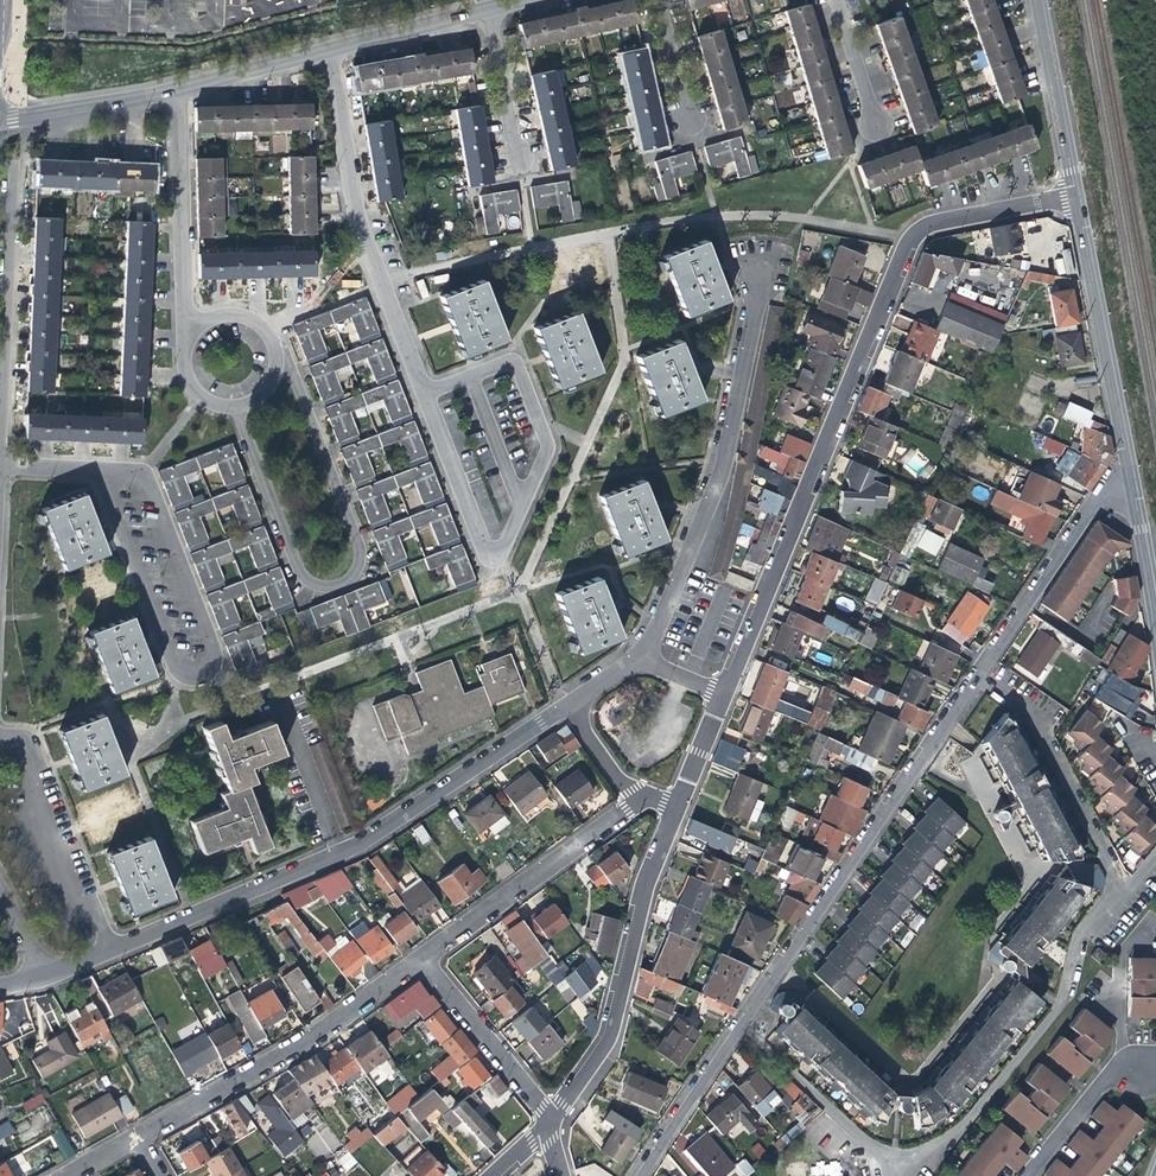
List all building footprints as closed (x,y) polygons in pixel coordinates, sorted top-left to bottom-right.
[(611,3),(616,27),(636,22),(631,0),(626,0),(620,1),(611,3)] [(706,4),(705,0),(684,0),(687,9),(706,4)] [(968,13),(964,0),(957,0),(962,15),(968,13)] [(990,6),(988,0),(964,0),(968,13),(990,6)] [(598,31),(616,27),(611,3),(601,6),(593,7),(598,31)] [(578,35),(598,31),(593,7),(592,4),(583,6),(584,9),(580,10),(573,12),(578,35)] [(784,12),(789,31),(812,24),(810,15),(807,5),(788,11),(784,12)] [(968,13),(974,31),(996,23),(993,14),(990,6),(968,13)] [(560,39),(578,35),(573,12),(564,14),(555,16),(560,39)] [(542,43),(560,39),(555,16),(554,13),(546,15),(546,18),(542,19),(536,20),(542,43)] [(878,35),(881,43),(904,36),(897,17),(892,19),(875,25),(878,35)] [(533,45),(542,43),(536,20),(528,22),(517,24),(523,48),(533,45)] [(974,31),(981,48),(1002,41),(999,31),(996,23),(974,31)] [(789,31),(794,48),(817,42),(815,33),(812,24),(789,31)] [(695,38),(701,57),(724,50),(718,31),(715,32),(695,38)] [(910,53),(904,36),(881,43),(884,52),(887,61),(910,53)] [(981,48),(987,67),(1009,59),(1005,50),(1002,41),(981,48)] [(794,48),(800,67),(823,60),(820,52),(817,42),(794,48)] [(465,74),(472,73),(468,49),(458,50),(448,52),(452,76),(465,74)] [(729,68),(724,50),(701,57),(706,75),(729,68)] [(415,82),(434,79),(430,55),(429,51),(420,52),(421,57),(417,57),(411,58),(415,82)] [(618,56),(623,75),(646,70),(642,51),(623,55),(618,56)] [(434,79),(452,76),(448,52),(439,54),(430,55),(434,79)] [(532,69),(529,52),(524,53),(527,70),(532,69)] [(916,71),(910,53),(887,61),(891,71),(894,79),(916,71)] [(377,88),(396,85),(392,61),(392,58),(383,59),(383,63),(380,63),(373,65),(377,88)] [(396,85),(415,82),(411,58),(401,60),(392,61),(396,85)] [(987,67),(993,85),(1015,78),(1012,68),(1009,59),(987,67)] [(800,67),(805,85),(828,78),(825,69),(823,60),(800,67)] [(357,91),(377,88),(373,65),(364,66),(353,68),(357,91)] [(734,86),(729,68),(706,75),(712,93),(734,86)] [(623,75),(627,94),(650,88),(646,70),(623,75)] [(529,76),(533,96),(556,90),(552,71),(548,72),(529,76)] [(922,89),(916,71),(894,79),(897,88),(900,97),(922,89)] [(466,82),(471,108),(477,107),(472,73),(465,74),(466,82)] [(454,85),(466,82),(465,74),(452,76),(454,85)] [(805,85),(810,103),(833,96),(831,87),(828,78),(805,85)] [(1018,86),(1015,78),(993,85),(999,103),(1016,97),(1021,95),(1018,86)] [(998,103),(999,103),(993,85),(987,87),(993,105),(998,103)] [(739,104),(734,86),(712,93),(717,111),(739,104)] [(627,94),(631,113),(655,108),(650,88),(627,94)] [(564,89),(556,90),(561,109),(567,107),(568,107),(564,89)] [(929,107),(922,89),(900,97),(904,107),(907,115),(929,107)] [(556,90),(533,96),(537,114),(561,109),(556,90)] [(810,103),(816,122),(839,115),(836,105),(833,96),(810,103)] [(745,124),(739,104),(717,111),(722,130),(736,126),(745,124)] [(271,129),(290,128),(289,105),(280,105),(271,106),(271,129)] [(298,105),(289,105),(290,128),(309,128),(309,105),(298,105)] [(232,130),(251,129),(251,106),(242,107),(232,107),(232,130)] [(251,129),(271,129),(271,106),(262,106),(251,106),(251,129)] [(934,106),(929,107),(935,125),(940,123),(934,106)] [(213,137),(213,131),(212,107),(205,108),(194,108),(194,138),(213,137)] [(213,131),(232,130),(232,107),(222,107),(212,107),(213,131)] [(454,111),(457,130),(480,126),(477,107),(471,108),(458,110),(454,111)] [(571,126),(567,107),(561,109),(565,128),(571,126)] [(929,107),(907,115),(910,125),(913,133),(926,128),(935,125),(929,107)] [(631,113),(636,131),(659,126),(655,108),(631,113)] [(561,109),(537,114),(542,133),(565,128),(561,109)] [(816,122),(821,140),(844,133),(841,123),(839,115),(816,122)] [(363,125),(366,144),(390,141),(386,121),(383,122),(363,125)] [(1027,125),(1008,132),(1016,154),(1024,151),(1035,148),(1027,125)] [(457,130),(460,149),(483,145),(480,126),(457,130)] [(663,145),(659,126),(636,131),(640,150),(650,148),(663,145)] [(569,146),(565,128),(542,133),(546,151),(569,146)] [(271,137),(271,129),(251,129),(252,137),(271,137)] [(970,138),(972,144),(990,138),(988,131),(970,138)] [(1008,132),(990,138),(998,160),(1009,156),(1016,154),(1008,132)] [(846,141),(844,133),(821,140),(827,159),(850,152),(846,141)] [(739,178),(750,175),(745,158),(739,137),(704,148),(710,168),(733,161),(739,178)] [(990,138),(972,144),(980,166),(992,162),(998,160),(990,138)] [(393,159),(390,141),(366,144),(369,163),(393,159)] [(972,144),(954,151),(962,173),(970,170),(980,166),(972,144)] [(460,149),(463,167),(487,163),(483,145),(460,149)] [(294,146),(295,156),(310,156),(310,146),(294,146)] [(574,165),(569,146),(546,151),(550,170),(564,167),(574,165)] [(902,174),(920,168),(918,163),(912,146),(903,149),(894,152),(902,174)] [(954,151),(936,157),(944,179),(954,175),(962,173),(954,151)] [(654,162),(661,183),(666,200),(677,196),(672,179),(695,172),(689,152),(654,162)] [(883,181),(902,174),(894,152),(885,155),(876,159),(883,181)] [(753,155),(745,158),(750,175),(758,172),(753,155)] [(286,156),(287,176),(311,176),(310,156),(295,156),(290,156),(286,156)] [(936,157),(918,163),(920,168),(926,185),(935,182),(944,179),(936,157)] [(195,169),(195,178),(218,178),(225,177),(225,158),(213,158),(195,159),(195,169)] [(55,186),(75,187),(76,164),(76,159),(67,159),(67,163),(57,163),(55,186)] [(396,178),(393,159),(369,163),(372,182),(396,178)] [(865,187),(883,181),(876,159),(866,162),(857,165),(865,187)] [(94,188),(113,189),(114,165),(115,161),(105,161),(105,165),(95,164),(94,188)] [(36,185),(55,186),(57,163),(37,162),(36,185)] [(490,183),(487,163),(463,167),(466,186),(477,185),(490,183)] [(75,187),(94,188),(95,164),(85,164),(76,164),(75,187)] [(113,189),(133,190),(134,166),(124,166),(114,165),(113,189)] [(152,167),(134,166),(133,190),(151,191),(152,167)] [(287,176),(287,195),(311,195),(311,176),(287,176)] [(219,197),(218,178),(195,178),(195,190),(196,198),(219,197)] [(399,197),(396,178),(372,182),(375,201),(384,199),(399,197)] [(560,222),(572,220),(569,203),(566,181),(530,187),(533,208),(558,204),(560,222)] [(658,202),(666,200),(661,183),(653,185),(658,202)] [(479,196),(483,217),(486,234),(498,232),(494,214),(518,210),(515,190),(479,196)] [(287,195),(288,215),(311,214),(311,195),(287,195)] [(225,197),(219,197),(196,198),(196,208),(196,218),(220,217),(226,217),(225,197)] [(577,202),(569,203),(572,220),(580,219),(577,202)] [(312,234),(311,214),(288,215),(288,235),(292,235),(312,234)] [(220,236),(220,217),(196,218),(196,228),(196,236),(215,236),(220,236)] [(478,235),(486,234),(483,217),(475,218),(478,235)] [(30,227),(30,237),(34,237),(57,238),(58,219),(54,219),(34,218),(34,227),(30,227)] [(126,222),(125,241),(149,242),(149,235),(150,224),(131,223),(126,222)] [(1014,241),(1010,225),(999,227),(986,229),(992,257),(1018,252),(1016,240),(1014,241)] [(56,257),(57,238),(34,237),(33,245),(33,256),(56,257)] [(703,240),(661,256),(683,315),(725,299),(714,270),(703,240)] [(125,241),(125,260),(148,261),(148,254),(149,242),(125,241)] [(828,277),(832,278),(851,287),(857,274),(864,257),(840,247),(828,277)] [(1055,259),(1056,274),(1072,273),(1071,249),(1062,249),(1063,258),(1055,259)] [(293,251),(274,252),(274,276),(293,276),(293,251)] [(312,251),(293,251),(293,276),(313,276),(312,251)] [(921,251),(909,283),(922,288),(930,266),(937,268),(954,274),(960,259),(935,254),(934,256),(921,251)] [(254,252),(235,253),(236,278),(255,277),(254,252)] [(274,252),(254,252),(255,277),(274,276),(274,252)] [(809,254),(799,252),(796,264),(806,268),(809,254)] [(198,278),(216,278),(216,253),(197,254),(198,278)] [(235,253),(216,253),(216,278),(236,278),(235,253)] [(55,276),(56,257),(33,256),(32,266),(32,275),(55,276)] [(1011,259),(1010,267),(1028,269),(1029,261),(1011,259)] [(125,260),(124,279),(147,280),(147,272),(148,261),(125,260)] [(931,283),(937,268),(930,266),(922,288),(929,290),(931,283)] [(1053,276),(1027,271),(1023,279),(1051,284),(1053,276)] [(940,285),(947,288),(954,276),(946,272),(940,285)] [(54,296),(55,276),(32,275),(28,275),(28,279),(28,284),(31,284),(31,295),(54,296)] [(844,321),(848,311),(852,302),(856,304),(866,308),(871,295),(851,287),(832,278),(819,311),(844,321)] [(124,279),(123,298),(146,299),(147,293),(147,280),(124,279)] [(482,280),(439,296),(451,326),(462,355),(505,339),(482,280)] [(1069,290),(1056,292),(1055,285),(1046,287),(1054,325),(1075,322),(1072,303),(1069,290)] [(954,286),(951,293),(976,303),(977,298),(978,296),(954,286)] [(950,292),(935,329),(940,332),(989,352),(995,339),(1010,307),(1004,305),(1000,313),(981,305),(976,303),(951,293),(950,292)] [(53,314),(54,296),(31,295),(31,304),(27,304),(27,309),(26,313),(30,313),(53,314)] [(123,298),(122,317),(145,318),(146,310),(146,299),(123,298)] [(349,316),(358,339),(377,331),(371,315),(364,298),(328,312),(332,322),(349,316)] [(316,329),(332,322),(328,312),(292,325),(300,344),(305,359),(324,351),(316,329)] [(575,312),(533,328),(544,357),(555,386),(598,371),(575,312)] [(53,333),(53,314),(30,313),(30,322),(29,332),(53,333)] [(805,346),(807,347),(835,359),(841,343),(846,331),(804,314),(799,328),(811,333),(805,346)] [(122,317),(121,336),(145,337),(145,330),(145,318),(122,317)] [(907,337),(901,352),(920,360),(927,363),(940,332),(935,329),(930,327),(916,321),(909,338),(907,337)] [(1043,331),(1045,340),(1056,338),(1061,366),(1083,361),(1075,324),(1043,331)] [(380,339),(377,331),(358,339),(360,346),(380,339)] [(52,352),(53,333),(29,332),(29,342),(29,352),(52,352)] [(121,336),(120,356),(144,356),(144,349),(145,337),(121,336)] [(365,357),(374,380),(393,372),(386,354),(380,339),(360,346),(344,352),(348,363),(365,357)] [(677,340),(635,356),(658,415),(700,399),(688,370),(677,340)] [(827,376),(835,359),(807,347),(794,379),(788,377),(784,387),(806,396),(817,401),(827,376)] [(891,363),(883,383),(899,389),(906,392),(920,360),(901,352),(897,350),(891,363)] [(51,372),(52,352),(29,352),(25,351),(25,356),(24,360),(28,360),(28,370),(51,372)] [(327,359),(324,351),(305,359),(308,366),(327,359)] [(331,370),(348,363),(344,352),(327,359),(308,366),(315,385),(321,400),(340,393),(331,370)] [(120,356),(119,375),(143,376),(143,368),(144,356),(120,356)] [(51,372),(28,370),(27,378),(27,390),(46,391),(50,391),(51,372)] [(59,372),(51,372),(50,391),(58,392),(59,372)] [(395,379),(393,372),(374,380),(376,387),(395,379)] [(142,386),(143,376),(119,375),(119,395),(123,395),(142,396),(142,386)] [(1092,375),(1080,377),(1081,384),(1094,382),(1092,375)] [(895,400),(899,389),(883,383),(869,377),(863,392),(856,409),(869,415),(880,420),(890,397),(895,400)] [(381,398),(389,421),(409,413),(400,391),(395,379),(376,387),(360,393),(364,404),(381,398)] [(800,411),(806,396),(784,387),(772,415),(797,425),(803,412),(800,411)] [(343,399),(340,393),(321,400),(324,407),(343,399)] [(347,411),(364,404),(360,393),(343,399),(324,407),(331,425),(337,441),(356,433),(347,411)] [(1082,410),(1064,402),(1064,404),(1060,411),(1057,410),(1055,416),(1075,424),(1082,410)] [(951,411),(953,412),(961,415),(964,408),(953,404),(951,411)] [(956,424),(961,415),(953,412),(946,427),(954,430),(956,424)] [(412,421),(409,413),(389,421),(392,428),(412,421)] [(33,438),(44,439),(45,415),(26,414),(25,438),(33,438)] [(65,416),(45,415),(44,439),(54,439),(64,439),(65,416)] [(895,425),(880,420),(869,415),(861,434),(856,446),(882,457),(895,425)] [(83,417),(65,416),(64,439),(72,440),(82,440),(83,417)] [(103,417),(83,417),(82,440),(91,441),(101,441),(103,417)] [(122,418),(103,417),(101,441),(111,442),(121,442),(122,418)] [(141,419),(122,418),(121,442),(130,442),(140,443),(141,419)] [(1092,420),(1088,427),(1107,435),(1106,426),(1092,420)] [(397,440),(405,462),(425,455),(419,439),(412,421),(392,428),(376,435),(380,447),(397,440)] [(1081,452),(1083,452),(1104,467),(1111,456),(1107,435),(1088,427),(1086,426),(1082,435),(1081,452)] [(359,441),(356,433),(337,441),(340,449),(359,441)] [(1055,440),(1068,446),(1070,440),(1058,434),(1055,440)] [(363,453),(380,447),(376,435),(359,441),(340,449),(347,467),(353,482),(372,475),(363,453)] [(787,445),(783,455),(789,457),(795,441),(786,437),(783,444),(787,445)] [(796,439),(795,441),(789,457),(802,463),(805,456),(809,444),(796,439)] [(214,462),(223,485),(242,477),(235,460),(229,443),(194,457),(198,468),(214,462)] [(778,464),(774,473),(794,481),(797,474),(802,463),(789,457),(783,455),(758,445),(756,455),(778,464)] [(1072,452),(1060,446),(1057,452),(1068,458),(1072,452)] [(1095,479),(1104,467),(1083,452),(1067,477),(1088,490),(1095,479)] [(427,461),(425,455),(405,462),(408,468),(427,461)] [(181,474),(198,468),(194,457),(157,471),(164,489),(171,505),(190,497),(181,474)] [(883,474),(850,459),(842,476),(846,477),(847,484),(847,490),(840,490),(839,512),(871,513),(872,505),(884,506),(885,485),(880,482),(883,474)] [(412,480),(421,503),(441,496),(435,481),(427,461),(408,468),(391,475),(396,487),(412,480)] [(768,491),(774,494),(786,500),(790,491),(794,481),(774,473),(757,466),(754,475),(772,482),(768,491)] [(1029,470),(1015,499),(1034,508),(1054,516),(1060,504),(1049,499),(1053,492),(1057,483),(1029,470)] [(374,481),(372,475),(353,482),(355,489),(374,481)] [(379,493),(396,487),(391,475),(374,481),(355,489),(362,506),(369,524),(388,516),(379,493)] [(245,485),(242,477),(223,485),(226,492),(245,485)] [(639,480),(598,496),(621,554),(662,538),(652,513),(651,509),(649,504),(639,480)] [(230,503),(239,526),(258,518),(252,503),(245,485),(226,492),(210,498),(214,509),(230,503)] [(1026,525),(1034,509),(1034,508),(1015,499),(995,490),(989,503),(1022,518),(1020,522),(1026,525)] [(82,493),(40,509),(63,569),(105,552),(93,523),(90,515),(82,493)] [(948,533),(950,528),(958,508),(925,493),(912,521),(920,525),(924,516),(936,522),(934,527),(948,533)] [(762,500),(758,509),(779,518),(783,509),(786,500),(774,494),(770,503),(762,500)] [(443,503),(441,496),(421,503),(424,510),(443,503)] [(193,505),(190,497),(171,505),(173,513),(193,505)] [(197,516),(214,509),(210,498),(193,505),(173,513),(180,528),(186,546),(206,538),(197,516)] [(428,522),(437,544),(456,537),(450,520),(443,503),(424,510),(407,517),(412,528),(428,522)] [(756,529),(760,531),(772,536),(775,526),(779,518),(758,509),(749,505),(746,513),(760,519),(756,529)] [(964,511),(958,508),(950,528),(955,530),(964,511)] [(1051,517),(1034,509),(1026,525),(1020,537),(1047,549),(1053,541),(1042,536),(1045,529),(1051,517)] [(391,523),(388,516),(369,524),(371,530),(391,523)] [(806,550),(811,551),(825,558),(835,534),(837,535),(841,526),(820,516),(812,536),(806,550)] [(395,535),(412,528),(407,517),(391,523),(371,530),(379,551),(384,564),(404,557),(395,535)] [(261,526),(258,518),(239,526),(242,533),(261,526)] [(1095,521),(1040,603),(1065,620),(1115,547),(1128,545),(1127,542),(1104,526),(1096,520),(1095,521)] [(246,544),(255,567),(274,559),(268,544),(261,526),(242,533),(226,539),(230,551),(246,544)] [(848,529),(841,526),(837,535),(835,534),(825,558),(835,562),(848,529)] [(941,540),(923,530),(914,546),(932,556),(941,540)] [(744,560),(759,566),(762,559),(772,536),(760,531),(753,548),(750,546),(744,560)] [(459,543),(456,537),(437,544),(440,551),(459,543)] [(209,546),(206,538),(186,546),(189,554),(209,546)] [(213,557),(230,551),(226,539),(209,546),(189,554),(197,573),(202,587),(222,580),(213,557)] [(936,569),(969,585),(982,557),(948,542),(936,569)] [(444,563),(453,586),(472,578),(465,559),(459,543),(440,551),(423,557),(427,569),(444,563)] [(835,562),(825,558),(811,551),(805,565),(802,574),(805,575),(825,584),(827,585),(835,568),(843,572),(846,566),(835,562)] [(909,557),(931,567),(933,563),(911,552),(909,557)] [(406,564),(404,557),(384,564),(387,571),(402,566),(406,564)] [(277,567),(274,559),(255,567),(258,574),(277,567)] [(895,559),(892,565),(906,571),(909,565),(895,559)] [(901,583),(906,571),(892,565),(890,570),(887,577),(901,583)] [(262,585),(271,608),(290,600),(283,581),(277,567),(258,574),(241,580),(246,591),(262,585)] [(884,568),(879,580),(884,582),(887,577),(890,570),(884,568)] [(752,583),(726,571),(723,581),(748,593),(752,583)] [(816,606),(825,584),(805,575),(794,601),(806,606),(814,609),(816,606)] [(596,577),(554,593),(576,652),(619,636),(607,606),(596,577)] [(1137,599),(1132,577),(1113,581),(1117,600),(1111,607),(1127,617),(1137,599)] [(475,585),(472,578),(453,586),(456,593),(475,585)] [(383,579),(376,582),(383,601),(390,598),(383,579)] [(874,604),(884,582),(879,580),(876,579),(866,601),(874,604)] [(225,586),(222,580),(202,587),(205,594),(225,586)] [(229,598),(246,591),(241,580),(225,586),(205,594),(211,609),(218,628),(238,620),(229,598)] [(361,609),(383,601),(376,582),(367,585),(342,595),(356,631),(368,627),(361,609)] [(897,590),(889,607),(913,618),(919,606),(921,601),(897,590)] [(946,623),(966,635),(967,636),(978,621),(986,608),(976,600),(966,594),(946,623)] [(345,636),(356,631),(342,595),(318,604),(308,608),(316,627),(339,618),(345,636)] [(976,599),(976,600),(986,608),(987,606),(987,605),(987,604),(987,603),(987,601),(986,600),(985,599),(984,598),(982,598),(981,598),(979,598),(978,598),(977,599),(976,599)] [(293,607),(290,600),(271,608),(274,615),(278,613),(293,607)] [(826,611),(816,606),(814,609),(821,612),(816,623),(819,625),(823,615),(824,615),(826,611)] [(309,629),(316,627),(308,608),(301,610),(305,619),(309,629)] [(299,621),(305,619),(301,610),(295,613),(299,621)] [(826,628),(819,625),(816,623),(789,611),(787,616),(784,623),(800,630),(821,641),(826,628)] [(823,615),(819,625),(826,628),(852,640),(857,642),(864,627),(866,623),(855,617),(854,617),(853,617),(852,617),(851,617),(850,617),(849,617),(849,618),(848,618),(848,619),(847,619),(847,620),(826,611),(824,615),(823,615)] [(129,616),(87,632),(110,692),(153,675),(141,645),(137,636),(129,616)] [(866,623),(864,627),(872,630),(877,620),(869,616),(866,623)] [(1072,656),(1073,655),(1079,646),(1040,619),(1036,627),(1038,629),(1014,664),(1034,677),(1056,645),(1072,656)] [(241,627),(238,620),(218,628),(221,635),(241,627)] [(257,621),(241,627),(221,635),(229,655),(234,670),(254,662),(245,639),(262,633),(257,621)] [(789,656),(800,630),(784,623),(781,621),(781,623),(775,636),(771,648),(789,656)] [(966,635),(946,623),(940,631),(960,644),(966,635)] [(877,633),(872,630),(864,627),(857,642),(856,643),(869,649),(877,633)] [(1110,672),(1125,682),(1147,646),(1119,629),(1110,645),(1118,650),(1112,659),(1109,671),(1110,672)] [(931,643),(918,672),(932,678),(945,685),(954,668),(959,658),(931,643)] [(1095,669),(1100,661),(1079,646),(1073,655),(1095,669)] [(765,651),(763,659),(778,665),(781,657),(765,651)] [(508,652),(479,663),(482,673),(477,674),(481,685),(461,693),(448,660),(414,673),(421,692),(407,697),(406,694),(403,693),(372,706),(386,741),(400,735),(407,755),(437,743),(435,738),(493,715),(488,704),(523,691),(508,652)] [(830,664),(832,656),(817,652),(815,661),(830,664)] [(265,660),(255,663),(257,670),(267,666),(265,660)] [(255,663),(254,662),(234,670),(237,677),(257,670),(255,663)] [(756,685),(749,701),(769,709),(784,671),(765,663),(756,685)] [(896,696),(894,698),(903,702),(919,709),(920,707),(924,698),(923,697),(927,688),(932,678),(918,672),(908,668),(896,696)] [(1135,696),(1140,689),(1132,686),(1125,682),(1110,672),(1094,698),(1112,710),(1122,716),(1128,720),(1132,715),(1141,700),(1135,696)] [(868,683),(851,676),(848,685),(864,693),(868,683)] [(822,719),(831,701),(835,692),(834,692),(822,687),(805,724),(807,725),(818,729),(822,719)] [(879,703),(890,708),(894,698),(896,696),(878,688),(873,699),(879,702),(879,703)] [(890,708),(895,710),(898,712),(903,702),(894,698),(890,708)] [(772,711),(769,709),(749,701),(742,717),(737,731),(759,741),(772,711)] [(896,716),(895,719),(899,721),(905,724),(918,730),(922,722),(927,713),(919,709),(903,702),(898,712),(895,710),(893,714),(896,716)] [(1097,723),(1099,720),(1096,717),(1093,715),(1086,709),(1066,733),(1075,741),(1073,744),(1080,750),(1095,732),(1100,725),(1097,723)] [(873,710),(862,737),(892,751),(897,741),(899,736),(893,734),(899,721),(895,719),(873,710)] [(980,740),(1045,858),(1060,857),(1061,858),(1066,856),(1081,855),(1082,849),(1014,724),(1013,725),(1008,716),(1002,713),(994,723),(988,724),(989,729),(980,740)] [(100,714),(58,731),(67,753),(70,760),(81,790),(123,773),(100,714)] [(217,722),(201,729),(225,791),(246,783),(251,781),(248,773),(245,766),(280,752),(268,721),(223,739),(217,722)] [(905,724),(899,721),(893,734),(899,736),(905,724)] [(867,769),(872,758),(856,750),(817,732),(804,759),(827,770),(830,763),(819,757),(823,747),(835,753),(838,754),(838,752),(845,756),(844,758),(856,764),(867,769)] [(1102,738),(1095,732),(1080,750),(1075,757),(1085,766),(1082,769),(1089,774),(1107,752),(1109,749),(1106,746),(1109,743),(1106,741),(1102,738)] [(543,739),(532,746),(534,749),(544,764),(563,752),(553,736),(551,734),(543,739)] [(862,737),(856,750),(872,758),(881,762),(886,764),(892,751),(862,737)] [(721,739),(711,762),(735,772),(744,748),(721,739)] [(980,740),(977,743),(1009,801),(1015,812),(1041,858),(1045,858),(980,740)] [(356,823),(323,741),(308,747),(340,829),(356,823)] [(830,763),(835,753),(823,747),(819,757),(830,763)] [(1114,758),(1107,752),(1089,774),(1087,777),(1096,784),(1093,788),(1101,794),(1102,793),(1105,789),(1119,771),(1122,768),(1118,765),(1120,762),(1117,760),(1114,758)] [(810,770),(805,768),(801,778),(806,779),(810,770)] [(552,787),(567,809),(581,799),(591,791),(575,770),(552,787)] [(1121,773),(1119,771),(1105,789),(1102,793),(1101,794),(1099,796),(1100,798),(1108,804),(1105,807),(1113,814),(1131,791),(1134,788),(1130,785),(1132,782),(1129,780),(1126,778),(1121,773)] [(502,791),(519,815),(533,805),(545,796),(528,772),(502,791)] [(761,783),(748,778),(738,773),(730,792),(722,810),(745,820),(761,783)] [(844,778),(834,797),(837,798),(845,802),(857,808),(861,799),(866,788),(844,778)] [(246,783),(225,791),(221,793),(226,807),(190,821),(202,854),(235,842),(248,837),(254,853),(270,847),(246,783)] [(1139,798),(1131,791),(1113,814),(1111,817),(1120,824),(1117,827),(1125,834),(1143,811),(1145,808),(1143,805),(1145,802),(1143,801),(1139,798)] [(831,795),(819,823),(832,829),(840,833),(851,838),(855,831),(852,830),(855,825),(862,811),(857,808),(845,802),(837,798),(834,797),(831,795)] [(965,822),(935,796),(932,799),(929,802),(927,801),(926,802),(922,806),(924,808),(922,810),(925,812),(952,836),(955,832),(953,830),(959,824),(961,823),(963,824),(965,822)] [(487,797),(463,814),(483,843),(496,833),(507,825),(487,797)] [(1003,804),(995,808),(993,810),(993,811),(992,811),(992,812),(992,813),(992,814),(992,815),(992,816),(993,816),(993,817),(994,818),(996,820),(995,822),(999,830),(1004,826),(1007,817),(1013,818),(1015,812),(1009,801),(1003,804)] [(808,818),(783,806),(775,823),(787,829),(791,818),(805,825),(808,818)] [(1143,811),(1125,834),(1123,836),(1132,844),(1130,847),(1137,853),(1155,829),(1155,826),(1155,825),(1155,824),(1155,821),(1155,820),(1152,818),(1143,811)] [(952,836),(925,812),(923,815),(920,813),(915,818),(917,821),(912,827),(940,853),(943,850),(941,848),(948,840),(950,842),(954,838),(952,836)] [(715,829),(691,819),(686,831),(698,836),(710,842),(709,845),(729,854),(737,839),(715,829)] [(738,829),(724,823),(721,831),(734,836),(738,829)] [(823,846),(818,855),(820,856),(834,863),(840,854),(832,851),(836,843),(840,833),(832,829),(819,823),(818,823),(816,829),(812,828),(809,833),(813,835),(811,840),(823,846)] [(418,826),(412,830),(421,843),(427,839),(418,826)] [(940,853),(912,827),(912,828),(909,832),(907,834),(905,832),(900,838),(902,839),(900,842),(902,845),(929,869),(933,864),(932,863),(938,856),(940,857),(940,856),(942,854),(940,853)] [(763,851),(759,859),(763,860),(774,865),(786,841),(771,834),(763,851)] [(147,836),(106,853),(114,873),(117,882),(129,912),(170,895),(147,836)] [(814,870),(820,856),(818,855),(803,849),(793,844),(782,869),(788,871),(809,881),(814,870)] [(929,869),(902,845),(900,847),(898,845),(895,848),(892,851),(895,853),(889,859),(891,861),(918,885),(920,883),(918,881),(925,873),(927,875),(931,871),(929,869)] [(614,851),(594,865),(607,881),(608,883),(620,874),(628,869),(624,865),(626,863),(619,854),(617,855),(614,851)] [(696,869),(693,877),(709,884),(719,888),(730,864),(703,853),(700,861),(699,860),(697,865),(695,868),(696,869)] [(374,855),(368,859),(373,867),(384,882),(399,902),(415,924),(429,914),(439,906),(419,880),(399,895),(398,893),(401,891),(390,877),(374,855)] [(758,874),(763,860),(759,859),(753,872),(758,874)] [(1054,933),(1086,892),(1088,885),(1101,890),(1105,879),(1098,864),(1082,860),(1071,860),(1067,866),(1074,875),(1070,879),(1055,873),(1024,913),(1000,943),(997,941),(989,951),(988,961),(999,963),(999,964),(999,965),(1000,965),(1000,966),(1000,967),(1001,967),(1001,968),(1002,968),(1002,969),(1003,969),(1004,969),(1005,969),(1006,969),(1007,969),(1009,968),(1011,969),(1011,975),(1010,976),(1014,979),(1017,981),(1024,980),(1028,974),(1022,961),(1028,966),(1030,964),(1054,933)] [(918,885),(891,861),(886,866),(885,867),(883,865),(882,867),(879,870),(881,872),(878,875),(881,877),(908,901),(911,897),(909,895),(916,888),(917,890),(919,888),(920,887),(918,885)] [(363,862),(341,873),(344,877),(365,866),(363,862)] [(460,865),(436,882),(452,903),(470,891),(484,880),(477,869),(468,876),(460,865)] [(596,889),(607,881),(594,865),(584,873),(596,889)] [(394,906),(399,902),(384,882),(373,867),(365,874),(376,888),(378,886),(394,906)] [(341,873),(338,869),(311,880),(315,886),(321,894),(324,899),(348,882),(344,877),(341,873)] [(809,881),(788,871),(783,880),(790,883),(783,894),(773,916),(792,925),(800,913),(807,903),(819,885),(809,881)] [(1055,873),(1050,872),(1048,874),(1020,911),(996,941),(997,941),(1000,943),(1024,913),(1055,873)] [(698,911),(709,884),(693,877),(688,875),(683,888),(677,903),(698,911)] [(908,901),(881,877),(878,880),(876,878),(874,880),(871,884),(873,886),(867,892),(868,893),(896,917),(899,915),(897,913),(904,905),(907,907),(910,903),(908,901)] [(280,894),(285,901),(285,902),(305,891),(315,886),(311,880),(280,894)] [(312,900),(321,894),(315,886),(305,891),(310,899),(312,900)] [(291,909),(310,899),(305,891),(285,902),(291,909)] [(896,917),(868,893),(864,897),(862,899),(860,898),(856,902),(858,904),(856,907),(858,909),(886,933),(889,930),(887,928),(894,920),(896,922),(899,919),(896,917)] [(319,962),(327,956),(315,941),(291,909),(285,902),(285,901),(260,913),(268,925),(275,922),(277,925),(282,923),(280,919),(286,917),(301,937),(300,938),(312,953),(319,962)] [(698,911),(677,903),(673,914),(666,931),(667,931),(683,938),(692,941),(695,942),(699,933),(691,930),(695,921),(696,918),(698,911)] [(540,914),(525,925),(534,938),(538,943),(545,938),(546,939),(568,923),(563,916),(554,904),(540,914)] [(375,920),(365,906),(359,911),(369,924),(375,920)] [(886,933),(858,909),(856,912),(853,910),(851,913),(848,916),(850,918),(846,924),(847,925),(875,950),(878,947),(875,945),(882,938),(884,939),(888,935),(886,933)] [(377,918),(383,925),(392,918),(387,911),(377,918)] [(393,945),(401,956),(409,950),(403,942),(401,939),(405,936),(414,929),(401,911),(392,918),(383,925),(381,926),(394,944),(393,945)] [(522,921),(514,911),(502,920),(510,930),(506,933),(514,942),(524,957),(514,965),(522,975),(532,967),(536,963),(540,960),(546,955),(538,943),(534,938),(525,925),(523,923),(522,921)] [(540,914),(539,911),(534,915),(523,923),(525,925),(540,914)] [(745,912),(726,955),(748,966),(751,967),(761,944),(770,923),(745,912)] [(610,941),(615,919),(610,918),(610,915),(607,914),(606,917),(592,914),(589,928),(585,927),(584,937),(594,939),(592,949),(594,949),(593,955),(596,958),(605,961),(610,941)] [(916,914),(909,926),(918,931),(925,918),(916,914)] [(253,917),(239,924),(243,932),(257,924),(253,917)] [(875,950),(847,925),(841,932),(839,930),(836,933),(835,935),(837,937),(834,940),(837,942),(864,966),(868,962),(866,960),(873,952),(875,954),(877,952),(875,950)] [(350,934),(369,960),(371,963),(383,955),(390,949),(373,928),(365,934),(360,927),(350,934)] [(275,936),(290,959),(298,954),(283,931),(275,936)] [(677,983),(692,941),(683,938),(667,931),(659,953),(651,972),(677,983)] [(325,933),(315,941),(327,956),(342,976),(345,974),(349,979),(353,976),(357,973),(353,967),(362,961),(348,943),(347,944),(342,938),(333,945),(325,933)] [(173,941),(156,948),(163,959),(165,963),(176,958),(181,956),(186,953),(178,938),(173,941)] [(202,976),(223,964),(217,953),(215,955),(208,941),(198,946),(188,952),(202,976)] [(864,966),(837,942),(834,945),(832,943),(830,945),(827,949),(829,951),(823,957),(824,958),(852,983),(855,980),(854,978),(860,971),(862,972),(866,968),(864,966)] [(156,967),(165,963),(163,959),(156,948),(149,951),(156,967)] [(709,996),(709,997),(725,1005),(729,996),(736,980),(741,983),(744,974),(748,966),(726,955),(719,952),(701,993),(709,996)] [(553,987),(563,979),(555,967),(546,955),(540,960),(549,972),(545,975),(553,987)] [(593,957),(563,979),(576,997),(589,988),(596,983),(591,977),(602,969),(593,957)] [(1127,964),(1127,989),(1127,1009),(1139,1009),(1139,1012),(1139,1016),(1155,1016),(1155,993),(1153,993),(1153,980),(1155,980),(1155,957),(1139,957),(1139,961),(1139,964),(1127,964)] [(472,975),(492,999),(513,982),(492,958),(485,964),(472,975)] [(852,983),(824,958),(818,964),(817,963),(815,964),(812,968),(813,970),(811,973),(822,982),(841,999),(845,995),(843,994),(850,985),(852,988),(855,985),(852,983)] [(230,960),(223,964),(236,986),(242,982),(230,960)] [(303,1011),(318,1001),(317,1000),(291,960),(275,970),(276,971),(270,974),(275,983),(281,978),(303,1011)] [(367,981),(378,973),(371,963),(369,960),(362,965),(359,969),(367,981)] [(682,984),(677,983),(651,972),(640,967),(637,980),(634,991),(646,997),(651,985),(677,995),(682,984)] [(90,976),(80,981),(90,1000),(102,1022),(140,1000),(129,980),(126,974),(108,984),(97,990),(90,976)] [(925,1080),(911,1090),(911,1096),(930,1083),(1014,979),(1010,976),(925,1080)] [(893,1088),(891,1095),(898,1101),(898,1108),(898,1109),(899,1109),(899,1110),(899,1111),(900,1111),(901,1112),(902,1112),(903,1112),(904,1112),(905,1112),(907,1109),(910,1112),(914,1117),(916,1130),(921,1130),(952,1112),(1041,1001),(1017,981),(1014,979),(930,1083),(911,1096),(911,1090),(909,1090),(910,1087),(896,1085),(896,1088),(894,1088),(893,1088)] [(379,1009),(391,1025),(414,1008),(421,1018),(437,1005),(430,995),(427,997),(417,983),(415,982),(394,997),(382,1006),(379,1009)] [(521,991),(513,982),(492,999),(490,1001),(495,1008),(503,1016),(520,1002),(515,996),(521,991)] [(277,986),(246,1004),(259,1027),(271,1020),(280,1015),(291,1008),(277,986)] [(251,1041),(263,1034),(259,1027),(246,1004),(238,989),(226,996),(248,1035),(251,1041)] [(886,1108),(891,1095),(797,1008),(802,1003),(805,1000),(796,993),(784,992),(784,1003),(779,1004),(778,1005),(777,1005),(777,1006),(776,1006),(776,1007),(776,1008),(776,1009),(776,1010),(776,1011),(776,1012),(777,1012),(777,1013),(778,1013),(781,1015),(781,1021),(783,1023),(774,1032),(871,1121),(880,1125),(884,1113),(889,1110),(886,1108)] [(323,996),(317,1000),(318,1001),(325,1012),(331,1007),(323,996)] [(723,1011),(731,1015),(735,1009),(725,1005),(709,997),(706,1004),(723,1011)] [(79,998),(70,1003),(73,1009),(77,1018),(87,1013),(82,1004),(79,998)] [(653,998),(650,1007),(669,1015),(673,1006),(653,998)] [(110,1036),(102,1022),(90,1000),(82,1004),(87,1013),(77,1018),(73,1009),(64,1013),(69,1022),(67,1023),(80,1046),(100,1036),(102,1040),(110,1036)] [(893,1088),(802,1003),(797,1008),(891,1095),(893,1088)] [(720,1017),(723,1011),(706,1004),(704,1010),(720,1017)] [(516,1031),(524,1041),(544,1025),(529,1007),(509,1023),(516,1031)] [(666,1022),(669,1015),(650,1007),(647,1013),(666,1022)] [(391,1025),(374,1038),(382,1049),(421,1018),(414,1008),(391,1025)] [(1070,1065),(1079,1072),(1092,1057),(1107,1037),(1098,1030),(1100,1027),(1102,1025),(1082,1008),(1067,1026),(1078,1034),(1069,1044),(1059,1036),(1045,1054),(1066,1070),(1068,1068),(1070,1065)] [(423,1021),(428,1028),(434,1035),(437,1040),(432,1043),(435,1046),(440,1043),(457,1066),(475,1052),(460,1033),(457,1029),(455,1031),(438,1010),(423,1021)] [(276,1027),(271,1020),(259,1027),(263,1034),(276,1027)] [(593,1020),(580,1032),(584,1037),(586,1040),(593,1030),(594,1023),(593,1020)] [(81,1048),(80,1046),(67,1023),(64,1025),(73,1042),(72,1043),(76,1051),(81,1048)] [(226,1023),(205,1035),(216,1054),(218,1058),(230,1051),(239,1045),(226,1023)] [(544,1025),(524,1041),(533,1051),(540,1060),(560,1043),(545,1024),(544,1025)] [(692,1039),(672,1025),(650,1057),(671,1071),(682,1054),(692,1039)] [(1100,1027),(1098,1030),(1107,1037),(1110,1035),(1112,1032),(1102,1025),(1100,1027)] [(427,1041),(434,1035),(428,1028),(421,1034),(427,1041)] [(196,1066),(216,1054),(205,1035),(203,1031),(169,1050),(184,1077),(193,1072),(192,1069),(196,1066)] [(386,1055),(382,1049),(374,1038),(369,1031),(354,1042),(345,1049),(358,1067),(363,1073),(386,1055)] [(52,1039),(47,1042),(53,1052),(34,1063),(42,1077),(78,1057),(64,1032),(52,1039)] [(335,1084),(358,1067),(345,1049),(344,1048),(332,1057),(321,1065),(326,1072),(332,1081),(335,1084)] [(11,1073),(0,1052),(0,1079),(11,1073)] [(321,1065),(314,1056),(302,1063),(287,1071),(293,1079),(299,1086),(326,1072),(321,1065)] [(474,1091),(483,1084),(490,1078),(480,1067),(473,1058),(457,1070),(474,1091)] [(375,1083),(392,1073),(385,1062),(369,1072),(375,1083)] [(1026,1120),(1035,1127),(1049,1110),(1063,1092),(1054,1085),(1056,1082),(1058,1080),(1037,1063),(1023,1081),(1033,1089),(1025,1099),(1015,1091),(1001,1109),(1021,1125),(1024,1122),(1026,1120)] [(1068,1068),(1066,1070),(1075,1078),(1076,1076),(1079,1072),(1070,1065),(1068,1068)] [(760,1068),(756,1072),(771,1089),(775,1085),(760,1068)] [(762,1116),(780,1100),(771,1089),(756,1072),(755,1070),(747,1077),(736,1086),(762,1116)] [(326,1072),(299,1086),(306,1096),(332,1081),(326,1072)] [(494,1098),(506,1088),(494,1074),(490,1078),(483,1084),(494,1098)] [(628,1074),(620,1096),(654,1109),(658,1098),(662,1087),(628,1074)] [(780,1080),(775,1085),(771,1089),(780,1100),(805,1128),(823,1112),(784,1077),(780,1080)] [(273,1094),(285,1112),(288,1109),(298,1102),(307,1113),(314,1107),(314,1106),(306,1096),(299,1086),(293,1079),(283,1087),(273,1094)] [(1056,1082),(1054,1085),(1063,1092),(1065,1090),(1067,1087),(1058,1080),(1056,1082)] [(385,1101),(390,1107),(412,1090),(407,1084),(385,1101)] [(453,1127),(454,1126),(459,1121),(449,1110),(437,1096),(429,1088),(417,1097),(396,1114),(405,1125),(420,1142),(430,1134),(416,1118),(424,1112),(433,1105),(453,1127)] [(412,1090),(390,1107),(396,1114),(417,1097),(412,1090)] [(456,1105),(449,1110),(459,1121),(477,1139),(482,1145),(483,1146),(494,1137),(483,1124),(482,1125),(478,1120),(469,1109),(479,1101),(472,1092),(456,1105)] [(41,1093),(21,1102),(26,1113),(46,1103),(41,1093)] [(440,1093),(437,1096),(449,1110),(456,1105),(448,1096),(445,1099),(440,1093)] [(98,1128),(120,1116),(113,1105),(107,1094),(70,1115),(82,1137),(98,1128)] [(706,1116),(721,1133),(738,1119),(749,1131),(757,1123),(731,1094),(720,1103),(706,1116)] [(253,1110),(243,1095),(234,1100),(245,1115),(253,1110)] [(123,1100),(113,1105),(120,1116),(120,1118),(130,1112),(126,1105),(123,1100)] [(248,1119),(245,1115),(234,1100),(220,1108),(226,1118),(235,1134),(243,1129),(240,1123),(248,1119)] [(1142,1120),(1124,1105),(1118,1112),(1115,1110),(1102,1100),(1090,1116),(1102,1125),(1106,1128),(1095,1142),(1091,1139),(1079,1129),(1067,1145),(1079,1155),(1082,1157),(1071,1171),(1068,1168),(1056,1158),(1043,1174),(1046,1175),(1098,1175),(1142,1120)] [(1124,1105),(1121,1103),(1117,1107),(1115,1110),(1118,1112),(1124,1105)] [(285,1112),(282,1114),(290,1125),(297,1121),(288,1109),(285,1112)] [(304,1143),(290,1125),(282,1114),(281,1113),(273,1119),(278,1126),(273,1130),(266,1135),(281,1155),(298,1143),(300,1145),(304,1143)] [(382,1144),(405,1125),(396,1114),(382,1125),(372,1133),(382,1144)] [(377,1119),(367,1127),(372,1133),(382,1125),(377,1119)] [(1024,1122),(1021,1125),(1031,1133),(1033,1130),(1035,1127),(1026,1120),(1024,1122)] [(482,1145),(477,1139),(459,1121),(454,1126),(476,1151),(482,1145)] [(798,1122),(780,1137),(786,1144),(803,1129),(798,1122)] [(956,1175),(992,1175),(989,1173),(999,1160),(1002,1163),(1015,1172),(1027,1157),(1015,1147),(1012,1144),(1017,1138),(999,1122),(956,1175)] [(300,1129),(304,1138),(313,1133),(309,1124),(300,1129)] [(1093,1137),(1091,1139),(1095,1142),(1106,1128),(1102,1125),(1100,1128),(1093,1137)] [(342,1144),(348,1152),(372,1133),(367,1127),(366,1126),(359,1131),(349,1139),(342,1144)] [(359,1131),(354,1126),(345,1133),(349,1139),(359,1131)] [(634,1137),(616,1126),(601,1150),(618,1161),(627,1148),(634,1137)] [(51,1135),(65,1160),(74,1155),(60,1130),(51,1135)] [(217,1134),(209,1139),(216,1150),(224,1146),(217,1134)] [(733,1170),(702,1135),(690,1145),(683,1151),(702,1174),(704,1175),(725,1175),(733,1170)] [(779,1150),(786,1144),(780,1137),(773,1144),(779,1150)] [(1017,1138),(1012,1144),(1015,1147),(1018,1143),(1021,1140),(1017,1138)] [(201,1144),(209,1155),(216,1150),(209,1139),(201,1144)] [(186,1170),(203,1159),(206,1157),(196,1141),(186,1147),(176,1153),(186,1170)] [(757,1142),(750,1150),(759,1158),(766,1150),(757,1142)] [(214,1175),(223,1175),(238,1167),(225,1145),(224,1146),(216,1150),(209,1155),(206,1157),(203,1159),(209,1169),(214,1175)] [(410,1175),(437,1175),(444,1169),(439,1164),(431,1155),(427,1150),(404,1169),(405,1170),(410,1175)] [(355,1159),(348,1152),(337,1161),(343,1169),(355,1159)] [(1070,1166),(1068,1168),(1071,1171),(1082,1157),(1079,1155),(1076,1158),(1070,1166)] [(754,1172),(751,1168),(743,1159),(735,1165),(745,1175),(750,1175),(754,1172)] [(835,1159),(813,1166),(816,1175),(841,1175),(835,1159)] [(999,1160),(989,1173),(992,1175),(994,1173),(1000,1166),(1002,1163),(999,1160)] [(759,1162),(751,1168),(754,1172),(761,1166),(759,1162)] [(1,1163),(0,1163),(0,1175),(8,1175),(1,1163)] [(238,1167),(223,1175),(243,1175),(238,1167)]
